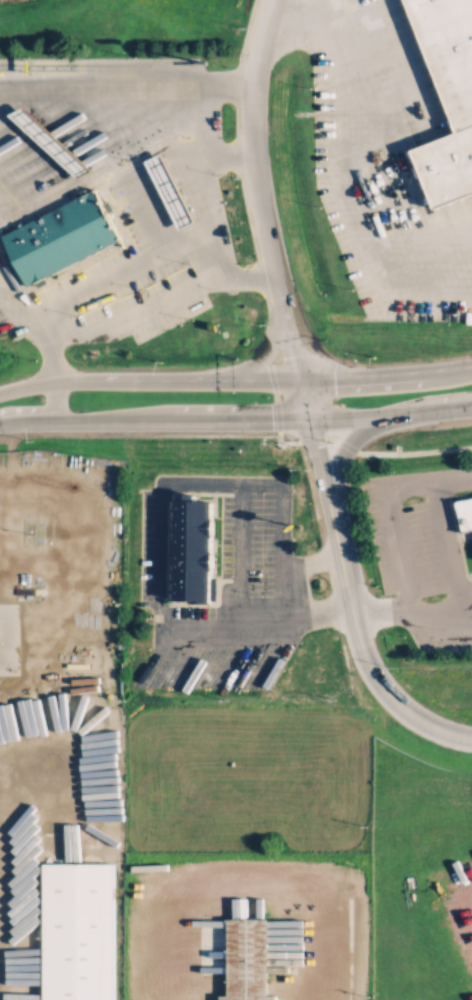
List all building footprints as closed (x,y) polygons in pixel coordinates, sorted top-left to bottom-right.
[(464,128),(418,146),(441,204),(471,192),(471,0),(414,0),(464,128)] [(69,176),(91,163),(27,97),(0,113),(69,176)] [(171,229),(194,217),(160,149),(137,161),(171,229)] [(119,239),(94,186),(0,233),(0,248),(20,286),(119,239)] [(173,501),(171,600),(215,600),(217,501),(199,501),(199,494),(179,494),(179,501),(173,501)] [(455,501),(471,498),(471,528),(461,530),(455,501)] [(118,860),(117,999),(43,999),(44,859),(118,860)] [(274,995),(274,999),(220,999),(220,994),(229,993),(229,919),(268,918),(268,995),(274,995)]
